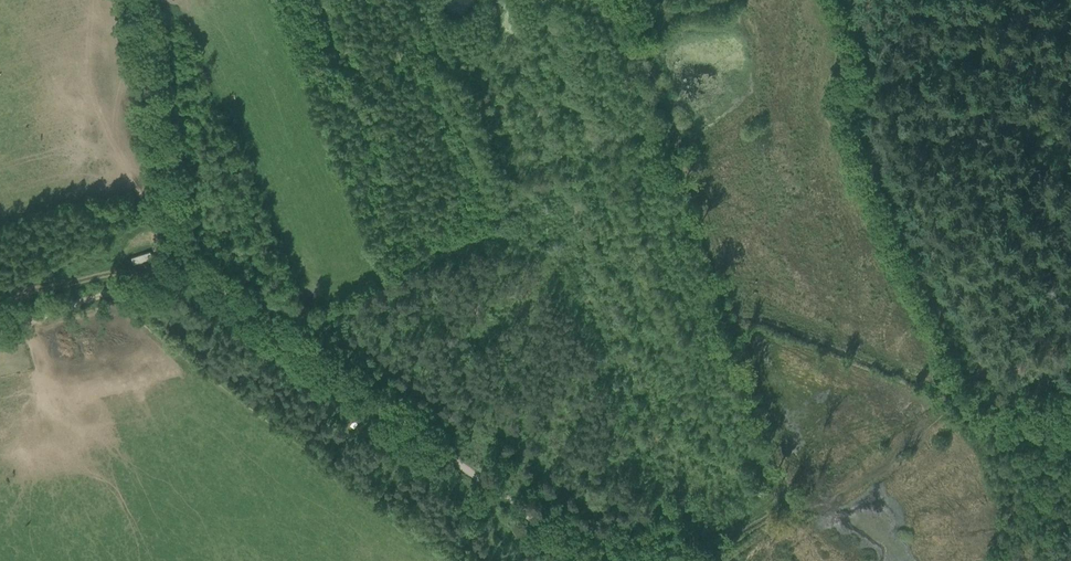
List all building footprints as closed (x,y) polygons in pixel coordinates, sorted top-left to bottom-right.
[(149,252),(130,258),(133,264),(151,258),(151,256),(149,252)]
